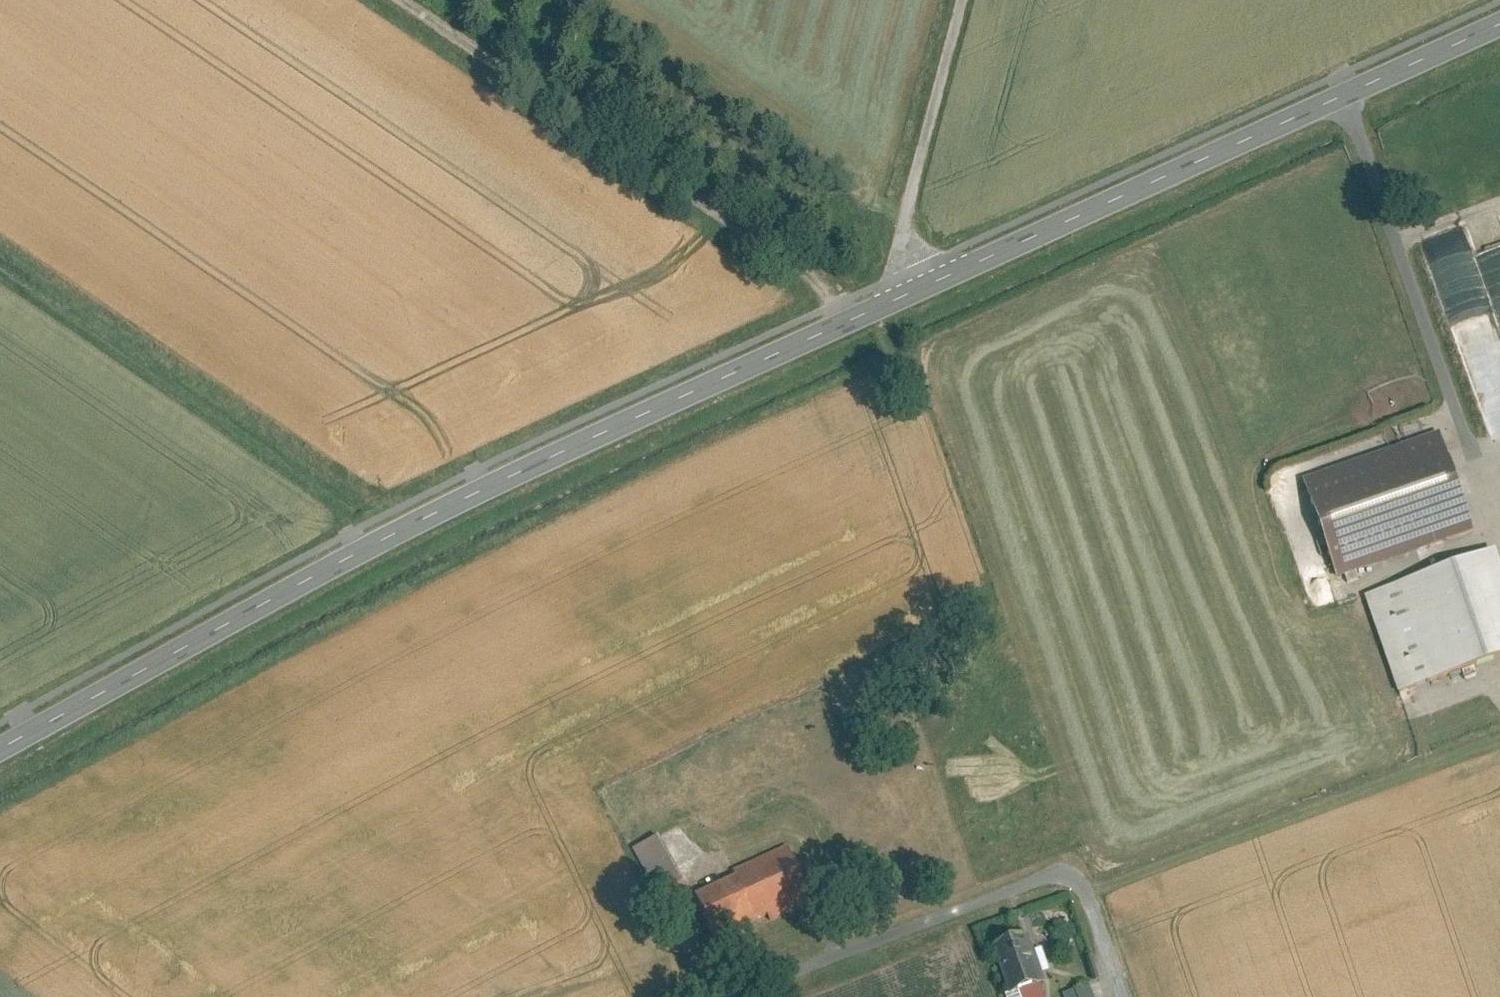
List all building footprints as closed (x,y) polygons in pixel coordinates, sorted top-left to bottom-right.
[(1402,468),(1308,499),(1331,568),(1465,524),(1433,426),(1392,440),(1402,468)] [(1363,597),(1394,694),(1499,659),(1499,577),(1493,555),(1363,597)] [(632,848),(665,906),(690,893),(657,834),(632,848)] [(787,848),(730,871),(734,879),(696,894),(713,938),(766,916),(767,920),(809,903),(787,848)] [(1020,930),(985,942),(1003,994),(1038,982),(1020,930)] [(1090,984),(1064,990),(1065,996),(1093,996),(1090,984)]
